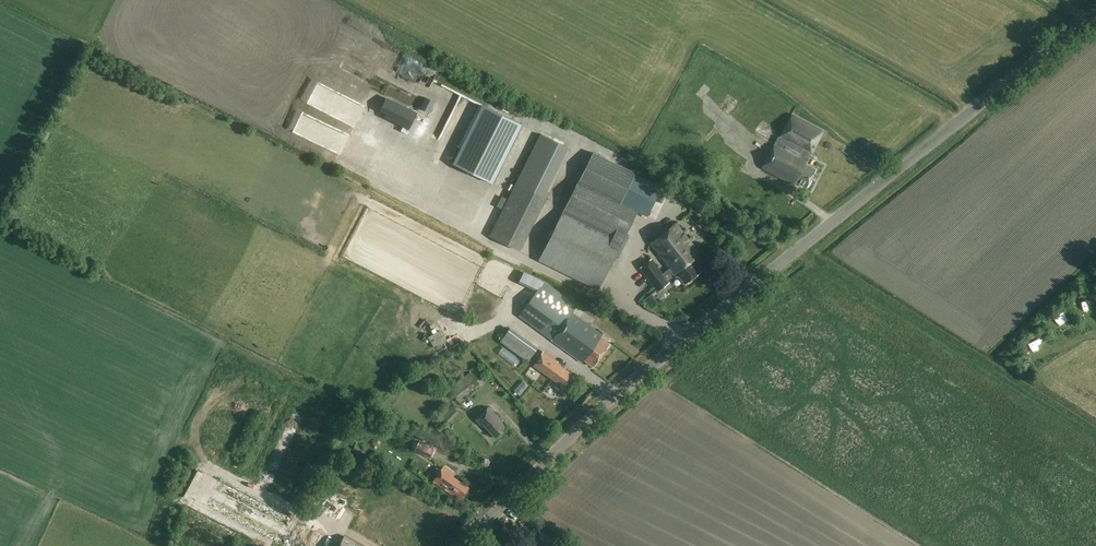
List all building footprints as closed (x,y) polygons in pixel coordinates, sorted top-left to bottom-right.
[(482,105),(452,164),(492,183),(521,124),(482,105)] [(806,188),(815,172),(805,166),(822,133),(791,117),(779,140),(777,139),(762,168),(794,186),(796,183),(806,188)] [(704,144),(716,152),(723,142),(712,133),(704,144)] [(593,152),(564,211),(540,259),(598,288),(637,210),(621,202),(636,173),(593,152)] [(450,166),(446,177),(453,179),(457,168),(450,166)] [(661,186),(636,173),(621,202),(637,210),(647,215),(661,186)] [(685,285),(700,273),(691,261),(699,255),(675,224),(650,243),(671,270),(664,275),(651,259),(638,268),(657,292),(668,283),(667,281),(674,275),(677,278),(678,277),(685,285)] [(495,246),(493,250),(511,259),(513,255),(495,246)] [(600,337),(602,335),(572,314),(578,306),(544,281),(519,315),(552,339),(552,340),(582,362),(584,360),(593,366),(609,343),(600,337)] [(491,328),(497,336),(508,327),(503,320),(491,328)] [(510,326),(498,339),(524,361),(535,348),(510,326)] [(533,367),(561,387),(571,373),(557,363),(558,362),(544,351),(533,367)] [(476,369),(450,388),(459,401),(480,385),(476,381),(482,377),(476,369)] [(236,403),(242,411),(249,406),(243,398),(236,403)] [(460,413),(453,406),(434,424),(442,431),(460,413)] [(495,436),(506,425),(500,419),(499,416),(489,406),(475,419),(481,425),(483,425),(495,436)] [(267,480),(294,419),(283,414),(261,462),(255,475),(267,480)] [(419,443),(414,451),(430,460),(435,451),(419,443)] [(296,464),(299,473),(310,470),(308,461),(296,464)] [(460,499),(468,487),(452,476),(454,473),(444,466),(433,480),(460,499)] [(213,482),(201,511),(285,545),(297,516),(213,482)] [(314,510),(335,519),(343,500),(341,500),(346,488),(334,483),(330,492),(336,495),(331,508),(318,502),(314,510)] [(339,516),(347,520),(353,510),(345,505),(339,516)] [(361,528),(364,521),(358,518),(355,525),(361,528)] [(287,545),(321,545),(326,533),(296,522),(287,545)] [(344,535),(338,545),(364,545),(344,535)]
